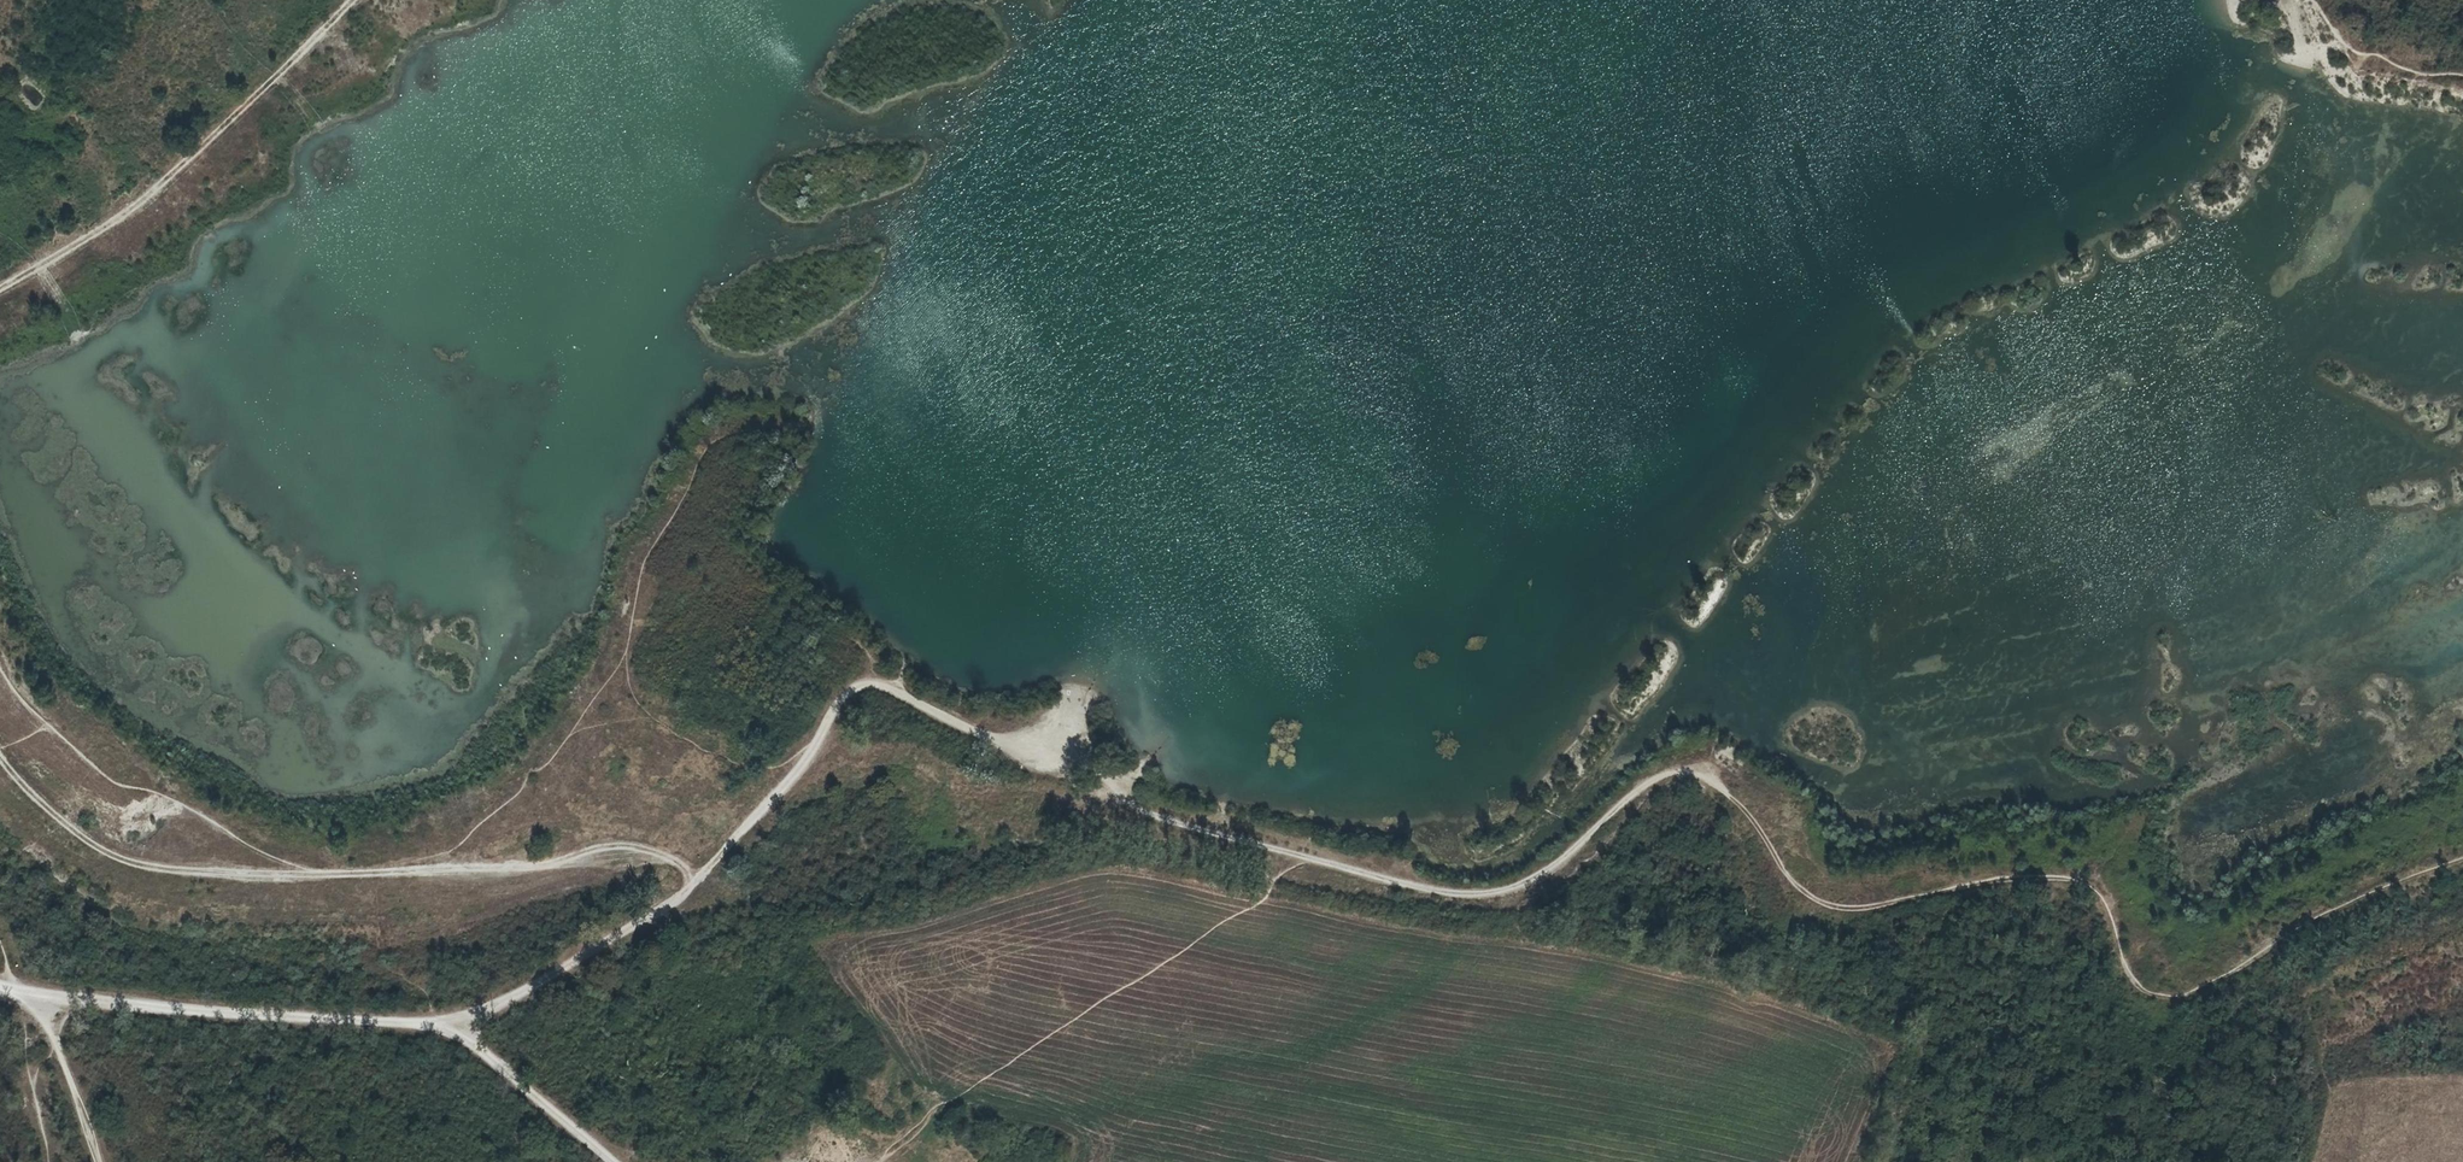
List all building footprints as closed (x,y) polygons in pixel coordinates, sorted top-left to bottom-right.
[(821,1161),(849,1161),(852,1156),(831,1144),(821,1161)]
